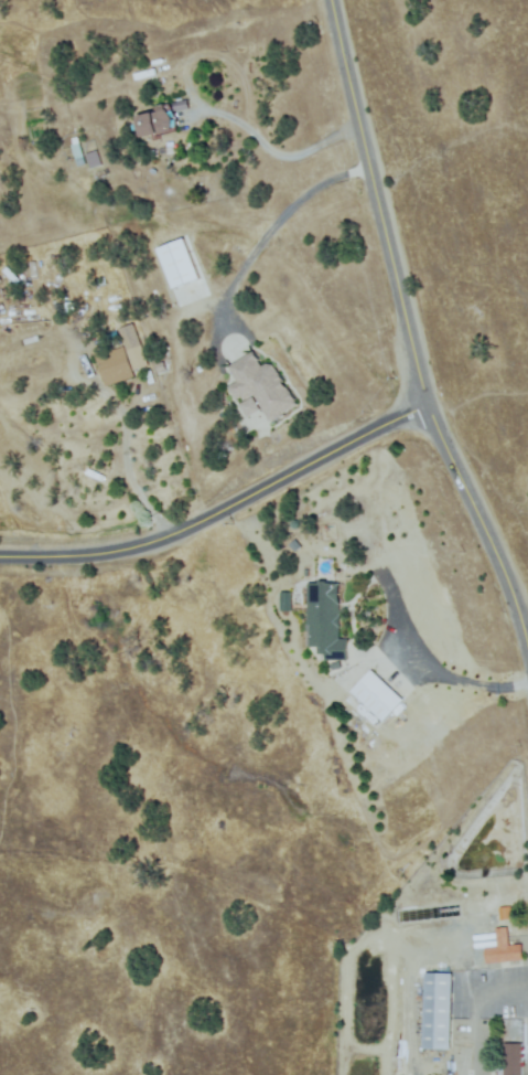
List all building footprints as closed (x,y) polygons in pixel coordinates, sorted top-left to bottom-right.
[(173,105),(185,102),(187,109),(175,111),(173,105)] [(177,130),(143,138),(139,118),(159,113),(158,107),(172,105),(177,130)] [(78,139),(85,163),(78,166),(71,141),(78,139)] [(87,155),(98,151),(101,164),(90,168),(87,155)] [(29,264),(34,263),(37,279),(32,280),(29,264)] [(17,285),(6,273),(9,269),(20,281),(17,285)] [(97,283),(100,278),(106,283),(101,287),(97,283)] [(133,326),(149,365),(134,371),(119,331),(133,326)] [(105,337),(116,331),(118,338),(108,342),(105,337)] [(122,349),(133,377),(108,387),(96,355),(108,350),(110,354),(122,349)] [(252,354),(262,370),(271,364),(295,406),(271,421),(255,394),(245,400),(243,396),(237,400),(230,389),(239,384),(229,369),(252,354)] [(91,374),(83,361),(87,359),(95,372),(91,374)] [(158,373),(155,365),(163,363),(165,371),(158,373)] [(149,371),(154,382),(150,384),(146,373),(149,371)] [(240,405),(251,400),(257,411),(246,416),(240,405)] [(324,661),(324,647),(312,648),(310,585),(337,584),(338,642),(347,641),(348,660),(324,661)] [(385,720),(354,693),(371,673),(402,700),(385,720)] [(499,929),(507,929),(507,948),(520,948),(520,961),(487,962),(487,949),(499,948),(499,929)] [(449,1049),(424,1049),(427,975),(451,976),(449,1049)] [(521,1036),(521,1073),(505,1073),(505,1071),(502,1071),(500,1063),(505,1063),(505,1036),(521,1036)]
